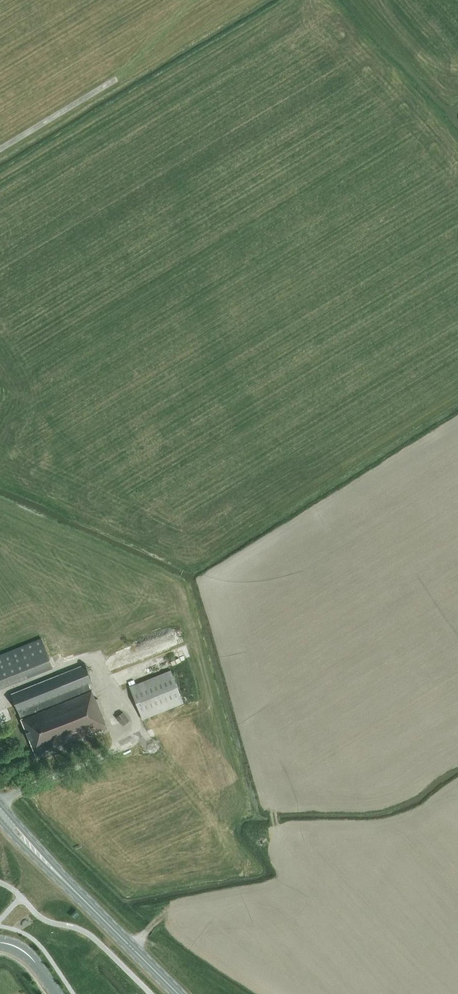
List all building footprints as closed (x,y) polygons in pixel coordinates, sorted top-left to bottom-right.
[(53,667),(42,638),(0,655),(0,688),(53,667)] [(93,682),(85,664),(12,694),(35,753),(54,746),(55,747),(108,726),(96,698),(92,690),(89,683),(93,682)] [(171,670),(130,687),(143,719),(184,702),(171,670)] [(123,726),(130,721),(123,712),(116,717),(123,726)]
